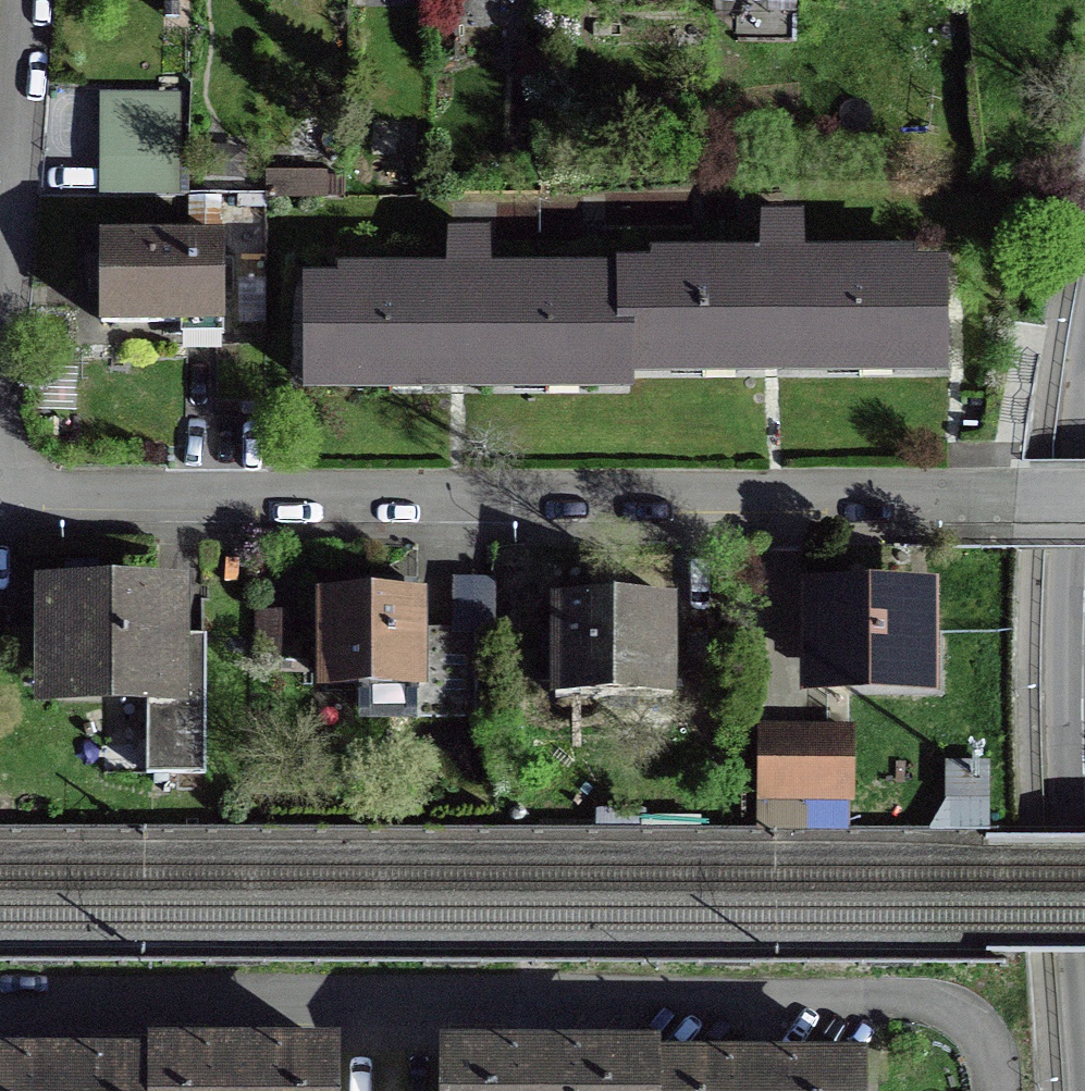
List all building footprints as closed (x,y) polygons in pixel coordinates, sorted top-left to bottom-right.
[(182,94),(100,93),(99,198),(156,199),(181,199),(182,94)] [(267,197),(344,199),(344,177),(328,176),(328,172),(267,171),(267,197)] [(226,236),(99,236),(99,327),(225,327),(226,236)] [(622,270),(622,285),(475,285),(309,286),(309,388),(634,386),(634,373),(942,372),(941,269),(789,269),(622,270)] [(207,776),(208,637),(191,637),(191,580),(34,580),(34,708),(146,708),(146,776),(207,776)] [(358,721),(477,720),(477,628),(428,628),(428,592),(316,592),(316,692),(358,691),(358,721)] [(678,702),(678,599),(551,599),(550,701),(678,702)] [(820,682),(921,682),(921,599),(820,599),(820,682)] [(293,651),(294,613),(255,611),(254,650),(293,651)] [(850,796),(849,730),(764,732),(765,797),(850,796)] [(987,793),(987,765),(948,766),(948,793),(987,793)] [(148,1052),(62,1051),(0,1051),(0,1090),(342,1090),(342,1042),(247,1041),(148,1040),(148,1052)] [(866,1059),(763,1059),(650,1058),(650,1046),(548,1045),(440,1045),(440,1090),(866,1090),(866,1059)]
